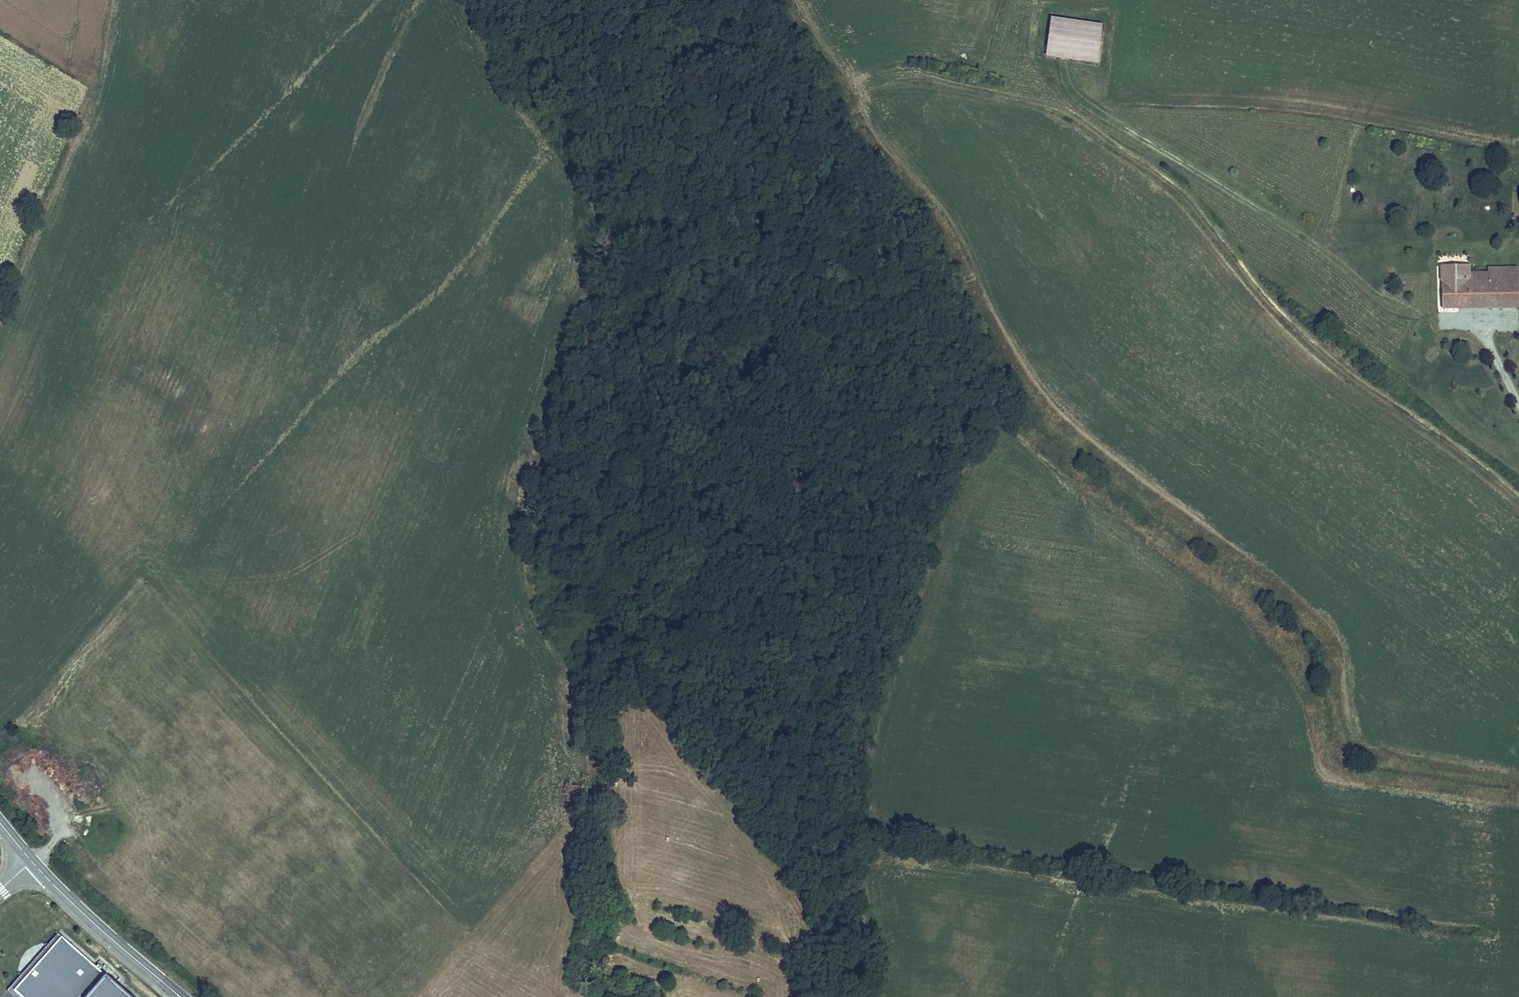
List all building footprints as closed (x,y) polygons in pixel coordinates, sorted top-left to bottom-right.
[(1100,27),(1052,21),(1047,58),(1095,64),(1100,27)] [(1468,267),(1440,266),(1440,310),(1457,310),(1457,302),(1487,302),(1487,273),(1469,273),(1468,267)] [(1516,274),(1487,273),(1487,302),(1516,302),(1516,274)] [(62,939),(14,989),(23,996),(127,996),(62,939)]
